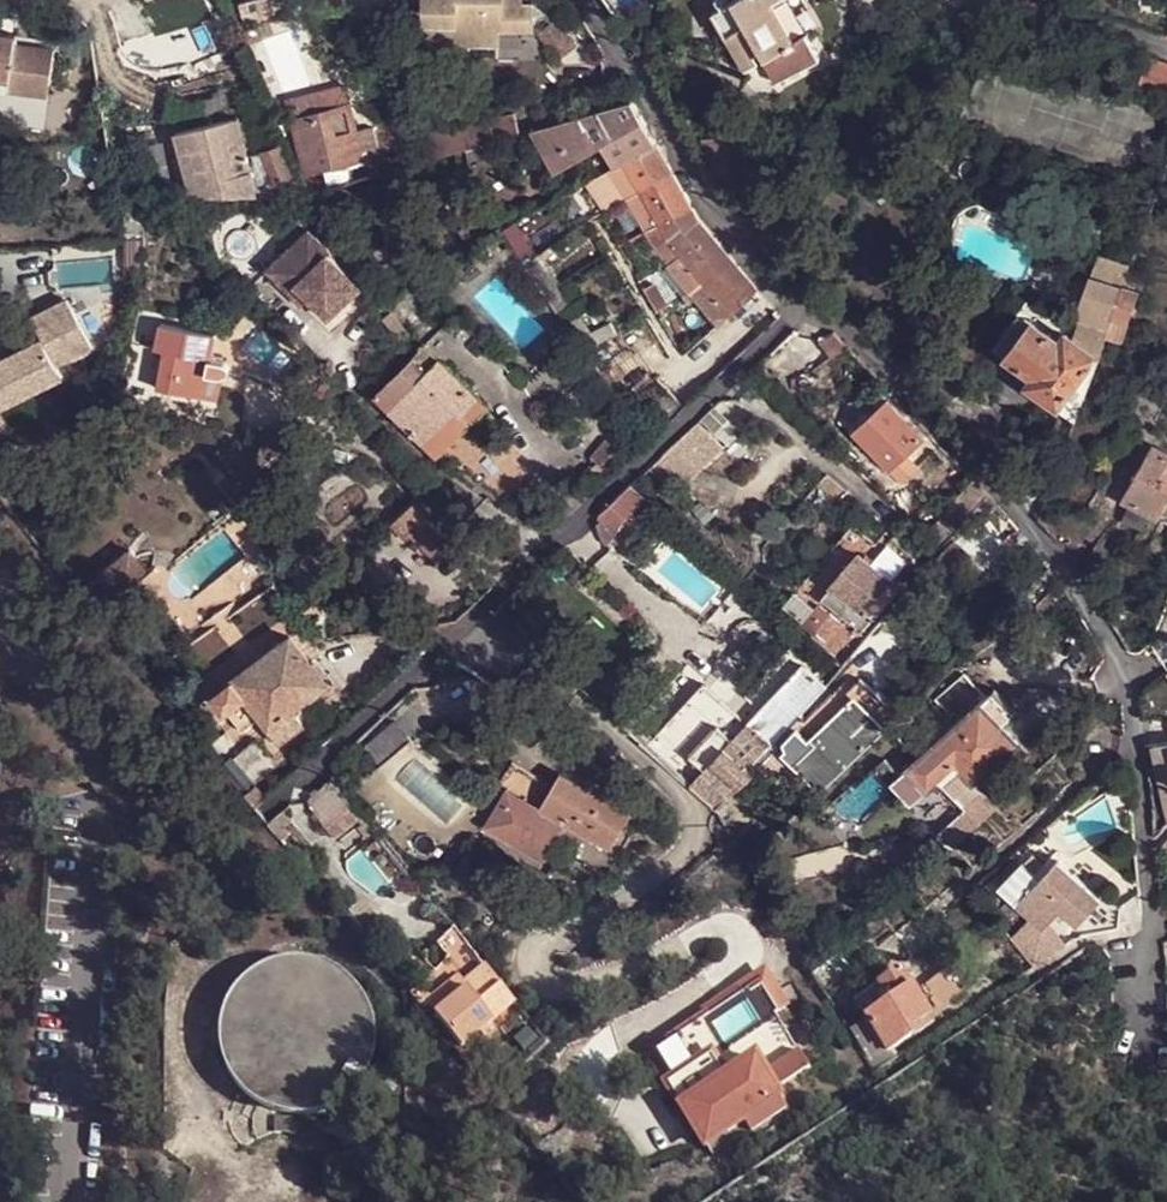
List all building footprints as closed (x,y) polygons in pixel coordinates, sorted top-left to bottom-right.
[(430,51),(503,51),(503,37),(537,37),(536,11),(526,10),(527,0),(429,0),(430,51)] [(784,20),(773,2),(778,0),(736,0),(712,14),(745,69),(765,59),(779,84),(824,60),(797,13),(784,20)] [(267,3),(235,9),(239,29),(271,23),(267,3)] [(554,56),(569,44),(552,22),(538,35),(554,56)] [(13,79),(20,80),(66,92),(73,60),(76,50),(0,32),(0,76),(13,79)] [(1154,63),(1141,87),(1166,96),(1166,67),(1154,63)] [(0,76),(0,113),(4,114),(13,79),(0,76)] [(20,80),(13,79),(4,114),(12,114),(20,80)] [(592,146),(605,165),(616,158),(650,141),(629,103),(577,115),(574,113),(517,131),(541,175),(567,160),(592,146)] [(344,105),(285,117),(297,173),(317,169),(348,164),(358,162),(344,105)] [(508,111),(483,118),(489,139),(514,131),(508,111)] [(231,135),(175,143),(185,174),(195,171),(199,191),(252,191),(249,179),(243,162),(231,135)] [(249,179),(264,174),(268,186),(290,178),(274,141),(254,147),(246,150),(249,160),(243,162),(249,179)] [(616,158),(635,188),(666,171),(650,141),(616,158)] [(486,163),(479,142),(456,148),(464,169),(486,163)] [(605,165),(592,146),(567,160),(579,182),(602,169),(602,167),(605,165)] [(640,227),(652,219),(635,188),(616,158),(605,165),(602,167),(602,169),(640,227)] [(348,164),(352,178),(362,175),(358,162),(348,164)] [(352,178),(348,164),(317,169),(323,186),(352,178)] [(195,171),(189,173),(194,191),(199,191),(195,171)] [(635,188),(652,219),(684,202),(666,171),(635,188)] [(189,173),(173,179),(175,191),(194,191),(189,173)] [(252,191),(270,192),(268,186),(264,174),(249,179),(252,191)] [(290,178),(268,186),(270,192),(296,192),(290,178)] [(123,210),(139,207),(141,192),(124,194),(123,210)] [(652,219),(662,238),(699,282),(725,312),(753,288),(692,217),(684,202),(652,219)] [(688,291),(699,282),(662,238),(652,219),(640,227),(662,260),(688,291)] [(308,293),(326,313),(358,282),(328,249),(330,247),(307,224),(273,257),(308,293)] [(609,233),(613,240),(623,234),(620,228),(609,233)] [(120,235),(120,262),(139,262),(138,234),(120,235)] [(389,250),(374,257),(387,271),(402,264),(389,250)] [(308,293),(273,257),(266,263),(301,299),(308,293)] [(1090,320),(1094,321),(1110,327),(1115,315),(1126,285),(1105,277),(1090,320)] [(714,324),(725,312),(699,282),(688,291),(714,324)] [(1142,292),(1126,285),(1115,315),(1131,321),(1142,292)] [(57,383),(52,372),(88,355),(65,305),(29,323),(39,345),(0,363),(0,410),(57,383)] [(1107,338),(1124,343),(1131,321),(1115,315),(1110,327),(1107,338)] [(1110,327),(1094,321),(1086,345),(1097,355),(1100,356),(1107,338),(1110,327)] [(1010,356),(1037,376),(1064,341),(1036,322),(1010,356)] [(206,366),(211,341),(156,330),(152,355),(161,357),(154,395),(212,407),(217,384),(218,384),(223,383),(227,378),(225,372),(220,369),(206,366)] [(1060,406),(1077,385),(1087,370),(1097,355),(1086,345),(1068,334),(1064,341),(1037,376),(1032,383),(1060,406)] [(372,391),(386,404),(428,364),(414,351),(372,391)] [(475,396),(437,355),(428,364),(386,404),(406,426),(411,431),(434,455),(484,405),(475,396)] [(1087,370),(1093,375),(1100,356),(1097,355),(1087,370)] [(1077,385),(1087,392),(1093,375),(1087,370),(1077,385)] [(885,467),(917,436),(881,398),(849,428),(885,467)] [(695,467),(718,444),(695,419),(672,440),(695,467)] [(632,446),(641,437),(631,422),(620,433),(632,446)] [(8,443),(0,426),(0,446),(8,443)] [(1132,502),(1158,517),(1159,515),(1166,501),(1166,452),(1157,446),(1127,498),(1132,502)] [(972,503),(983,492),(968,477),(958,489),(972,503)] [(642,498),(627,481),(619,489),(634,506),(642,498)] [(634,506),(619,489),(593,514),(604,523),(615,526),(619,518),(634,506)] [(1132,502),(1125,517),(1157,535),(1158,534),(1159,534),(1166,523),(1166,521),(1159,515),(1158,517),(1132,502)] [(447,551),(421,524),(404,539),(430,565),(447,551)] [(809,630),(835,650),(895,591),(850,553),(821,585),(815,597),(829,608),(809,630)] [(324,680),(287,634),(231,678),(241,694),(258,716),(266,725),(289,709),(297,702),(324,680)] [(836,668),(823,657),(808,673),(822,685),(836,668)] [(743,725),(742,727),(771,754),(774,750),(771,747),(822,685),(808,673),(797,662),(743,725)] [(855,677),(832,701),(825,695),(791,732),(806,749),(787,769),(812,797),(884,724),(892,716),(855,677)] [(241,694),(231,678),(210,694),(221,709),(237,699),(241,694)] [(742,727),(743,725),(698,685),(639,747),(652,759),(686,790),(708,766),(720,753),(742,727)] [(254,720),(258,716),(241,694),(237,699),(254,720)] [(289,709),(293,714),(300,709),(297,702),(289,709)] [(975,703),(929,746),(967,787),(1012,745),(975,703)] [(293,714),(289,709),(266,725),(271,731),(278,741),(300,724),(293,714)] [(258,716),(254,720),(262,729),(266,725),(258,716)] [(406,742),(391,724),(361,748),(377,767),(406,742)] [(271,731),(266,725),(262,729),(265,735),(271,731)] [(742,727),(720,753),(747,777),(771,754),(742,727)] [(1155,749),(1165,796),(1166,795),(1166,746),(1155,749)] [(720,753),(708,766),(734,790),(747,777),(720,753)] [(217,772),(238,796),(246,786),(244,785),(226,763),(217,772)] [(734,790),(708,766),(686,790),(710,814),(718,808),(734,790)] [(621,816),(554,773),(544,787),(533,806),(555,824),(600,850),(621,816)] [(521,822),(533,806),(498,785),(489,797),(487,801),(521,822)] [(320,826),(336,812),(317,787),(299,800),(320,826)] [(530,862),(555,824),(533,806),(521,822),(487,801),(472,826),(530,862)] [(943,855),(972,828),(956,810),(926,836),(943,855)] [(1154,824),(1155,839),(1164,841),(1166,836),(1166,826),(1154,824)] [(1009,910),(1034,935),(1053,916),(1049,912),(1072,886),(1051,865),(1009,910)] [(1072,886),(1049,912),(1053,916),(1069,930),(1094,905),(1072,886)] [(506,1003),(490,985),(460,950),(442,965),(461,988),(427,1014),(450,1046),(486,1018),(506,1003)] [(353,1089),(364,1074),(371,1057),(374,1038),(372,1019),(366,1001),(355,985),(340,972),(324,963),(305,959),(300,959),(281,961),(263,966),(247,977),(234,991),(225,1008),(220,1027),(220,1046),(225,1064),(234,1082),(248,1095),(264,1106),(282,1112),(302,1113),(320,1110),(338,1102),(353,1089)] [(917,1024),(920,1028),(960,1003),(937,969),(900,992),(917,1024)] [(695,1016),(643,1047),(663,1080),(657,1085),(689,1140),(710,1128),(713,1131),(730,1120),(736,1131),(773,1110),(762,1091),(797,1070),(765,1016),(775,1009),(755,975),(693,1011),(695,1016)] [(900,992),(853,1021),(854,1024),(871,1051),(889,1040),(900,1034),(917,1024),(900,992)] [(900,1034),(903,1038),(920,1028),(917,1024),(900,1034)] [(871,1051),(864,1071),(897,1054),(889,1040),(871,1051)]
